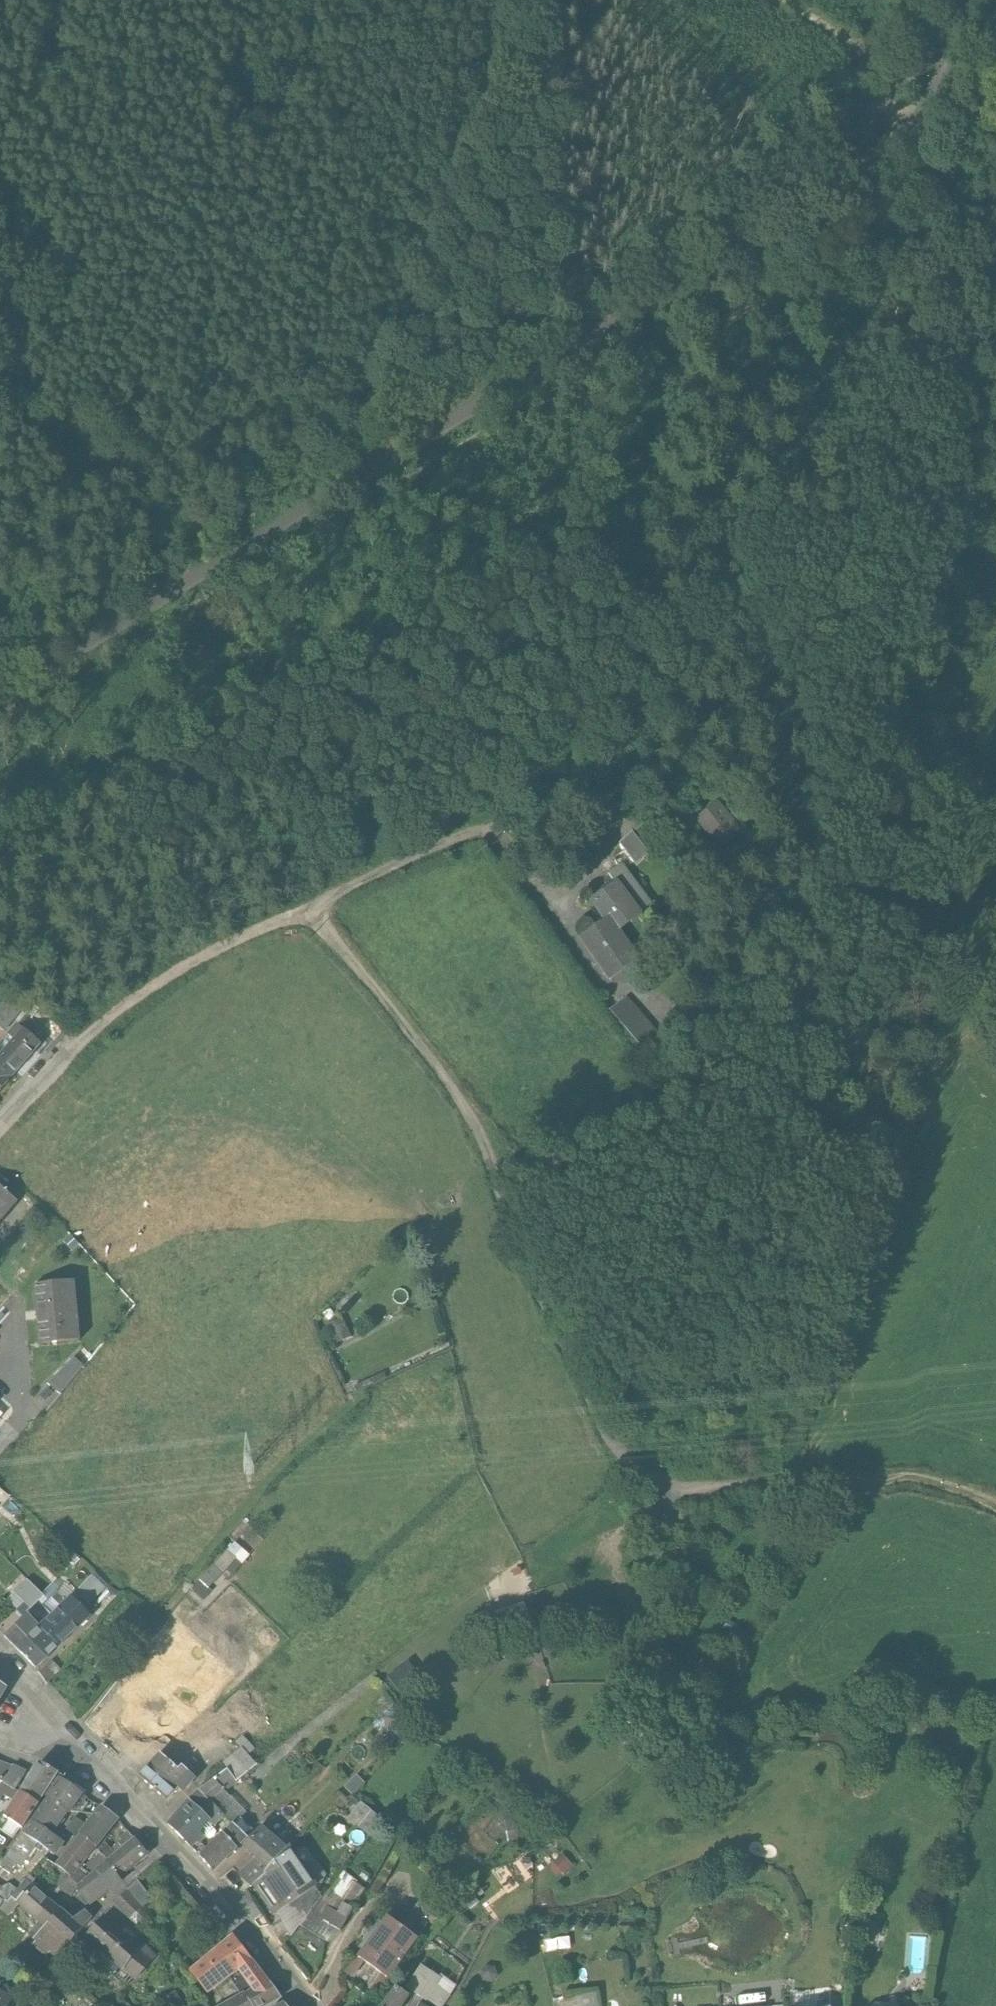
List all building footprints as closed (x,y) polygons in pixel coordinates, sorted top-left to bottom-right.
[(718,787),(700,803),(719,825),(737,809),(718,787)] [(606,905),(581,923),(608,963),(636,944),(616,916),(649,891),(621,850),(609,858),(616,869),(592,885),(606,905)] [(624,985),(608,1000),(617,1015),(620,1013),(634,1000),(624,985)] [(634,1000),(620,1013),(639,1034),(656,1018),(637,997),(634,1000)] [(0,1041),(0,1043),(15,1057),(37,1032),(21,1017),(0,1041)] [(10,1065),(9,1063),(15,1057),(0,1043),(0,1076),(10,1065)] [(15,1192),(0,1179),(0,1209),(15,1192)] [(71,1274),(34,1277),(40,1337),(77,1333),(71,1274)] [(63,1360),(46,1377),(54,1385),(71,1368),(63,1360)] [(208,1596),(244,1557),(228,1543),(192,1582),(208,1596)] [(91,1567),(74,1586),(89,1599),(106,1581),(91,1567)] [(42,1593),(25,1576),(12,1589),(22,1600),(15,1607),(22,1613),(35,1599),(42,1593)] [(49,1613),(38,1624),(56,1642),(87,1612),(68,1594),(49,1613)] [(35,1599),(25,1610),(38,1624),(49,1613),(35,1599)] [(38,1624),(25,1610),(22,1613),(13,1621),(44,1653),(56,1642),(38,1624)] [(44,1653),(13,1621),(2,1631),(34,1663),(44,1653)] [(45,1662),(38,1668),(44,1681),(51,1668),(45,1662)] [(186,1728),(175,1718),(149,1743),(162,1754),(180,1768),(183,1764),(187,1758),(197,1742),(183,1730),(186,1728)] [(242,1747),(225,1762),(229,1766),(239,1778),(257,1763),(247,1753),(254,1748),(242,1734),(236,1740),(242,1747)] [(180,1768),(162,1754),(152,1763),(175,1784),(180,1789),(194,1774),(183,1764),(180,1768)] [(0,1759),(0,1777),(1,1778),(5,1773),(6,1773),(12,1763),(0,1759)] [(39,1760),(20,1789),(37,1801),(57,1770),(39,1760)] [(25,1769),(12,1763),(6,1773),(5,1773),(1,1778),(1,1779),(15,1787),(25,1769)] [(175,1784),(152,1763),(140,1774),(165,1796),(175,1784)] [(229,1766),(200,1788),(215,1803),(217,1805),(228,1794),(225,1790),(239,1778),(229,1766)] [(1,1779),(0,1781),(0,1795),(2,1791),(10,1796),(15,1787),(1,1779)] [(78,1792),(59,1779),(47,1796),(66,1809),(78,1792)] [(37,1801),(20,1789),(4,1814),(21,1825),(37,1801)] [(97,1803),(86,1793),(79,1803),(91,1812),(97,1803)] [(202,1799),(196,1793),(189,1799),(196,1805),(202,1799)] [(66,1809),(47,1796),(32,1819),(51,1832),(66,1809)] [(189,1799),(167,1821),(192,1845),(203,1834),(200,1831),(205,1826),(204,1825),(210,1819),(204,1814),(196,1805),(189,1799)] [(215,1803),(204,1814),(210,1819),(216,1826),(225,1814),(217,1805),(215,1803)] [(102,1805),(80,1833),(94,1844),(115,1815),(102,1805)] [(74,1815),(67,1827),(75,1832),(83,1821),(74,1815)] [(240,1816),(202,1856),(215,1870),(246,1835),(244,1834),(251,1827),(240,1816)] [(32,1819),(0,1863),(0,1865),(10,1872),(16,1862),(20,1865),(34,1845),(38,1848),(41,1843),(53,1852),(62,1839),(51,1832),(32,1819)] [(273,1839),(260,1827),(244,1844),(258,1857),(269,1867),(288,1847),(296,1839),(291,1834),(287,1838),(280,1833),(273,1839)] [(128,1829),(120,1836),(121,1838),(118,1841),(123,1847),(134,1837),(128,1829)] [(80,1833),(57,1863),(69,1873),(71,1875),(76,1869),(82,1862),(94,1844),(80,1833)] [(107,1859),(105,1860),(117,1874),(146,1852),(134,1837),(123,1847),(114,1853),(107,1859)] [(114,1853),(103,1841),(97,1848),(100,1850),(107,1859),(114,1853)] [(269,1867),(265,1871),(265,1872),(253,1884),(250,1886),(251,1887),(254,1885),(256,1884),(276,1913),(296,1900),(316,1886),(288,1847),(269,1867)] [(100,1850),(87,1865),(93,1871),(96,1869),(95,1868),(105,1860),(107,1859),(100,1850)] [(258,1857),(240,1874),(250,1886),(253,1884),(265,1872),(265,1871),(269,1867),(258,1857)] [(57,1863),(51,1860),(48,1866),(57,1873),(53,1878),(62,1886),(69,1873),(57,1863)] [(105,1860),(95,1868),(96,1869),(93,1871),(86,1877),(77,1885),(89,1902),(120,1879),(117,1874),(105,1860)] [(240,1874),(235,1867),(221,1878),(237,1899),(244,1893),(243,1892),(250,1886),(240,1874)] [(86,1877),(76,1869),(71,1875),(70,1875),(77,1885),(86,1877)] [(62,1886),(60,1888),(70,1894),(77,1885),(70,1875),(71,1875),(69,1873),(62,1886)] [(137,1880),(126,1889),(135,1899),(142,1907),(152,1898),(137,1880)] [(21,1884),(12,1895),(16,1899),(18,1901),(28,1890),(21,1884)] [(52,1901),(33,1885),(28,1890),(18,1901),(37,1918),(52,1901)] [(250,1886),(243,1892),(244,1893),(247,1897),(257,1889),(254,1885),(251,1887),(250,1886)] [(316,1886),(296,1900),(306,1915),(322,1895),(316,1886)] [(126,1889),(114,1900),(123,1910),(135,1899),(126,1889)] [(474,1890),(465,1897),(472,1905),(481,1898),(474,1890)] [(12,1895),(7,1901),(3,1906),(7,1910),(16,1899),(12,1895)] [(423,1898),(403,1925),(417,1935),(423,1940),(443,1913),(423,1898)] [(135,1899),(123,1910),(130,1918),(142,1907),(135,1899)] [(68,1915),(60,1908),(52,1901),(37,1918),(40,1920),(45,1925),(34,1937),(56,1956),(82,1927),(72,1918),(75,1915),(72,1911),(68,1915)] [(75,1915),(72,1918),(82,1927),(91,1917),(83,1909),(75,1915)] [(340,1912),(332,1924),(341,1929),(348,1917),(340,1912)] [(372,1925),(363,1937),(365,1938),(359,1946),(364,1950),(360,1956),(387,1976),(417,1935),(403,1925),(389,1915),(384,1922),(379,1918),(373,1926),(372,1925)] [(102,1947),(107,1952),(123,1934),(104,1917),(84,1938),(92,1945),(89,1949),(95,1954),(102,1947)] [(156,1925),(148,1918),(142,1925),(151,1932),(156,1925)] [(40,1920),(29,1933),(34,1937),(45,1925),(40,1920)] [(123,1934),(107,1952),(135,1977),(155,1955),(136,1938),(131,1942),(123,1934)] [(232,1934),(218,1945),(237,1968),(244,1977),(259,1968),(232,1934)] [(237,1968),(218,1945),(192,1967),(209,1990),(237,1968)] [(259,1968),(244,1977),(254,1988),(267,1980),(259,1968)] [(420,1973),(409,1988),(419,1995),(421,1992),(430,1980),(420,1973)] [(245,1992),(253,2005),(262,2005),(280,1997),(268,1980),(254,1988),(245,1992)] [(448,1993),(430,1980),(421,1992),(440,2005),(448,1993)] [(381,2005),(401,2005),(410,1994),(395,1986),(381,2005)] [(579,1990),(581,2005),(600,2005),(598,1988),(579,1990)] [(203,2002),(206,2005),(221,2005),(233,1999),(228,1992),(221,1996),(218,1991),(203,2002)] [(221,2005),(253,2005),(245,1992),(233,1999),(221,2005)] [(570,1995),(570,2005),(579,2005),(578,1995),(570,1995)]
